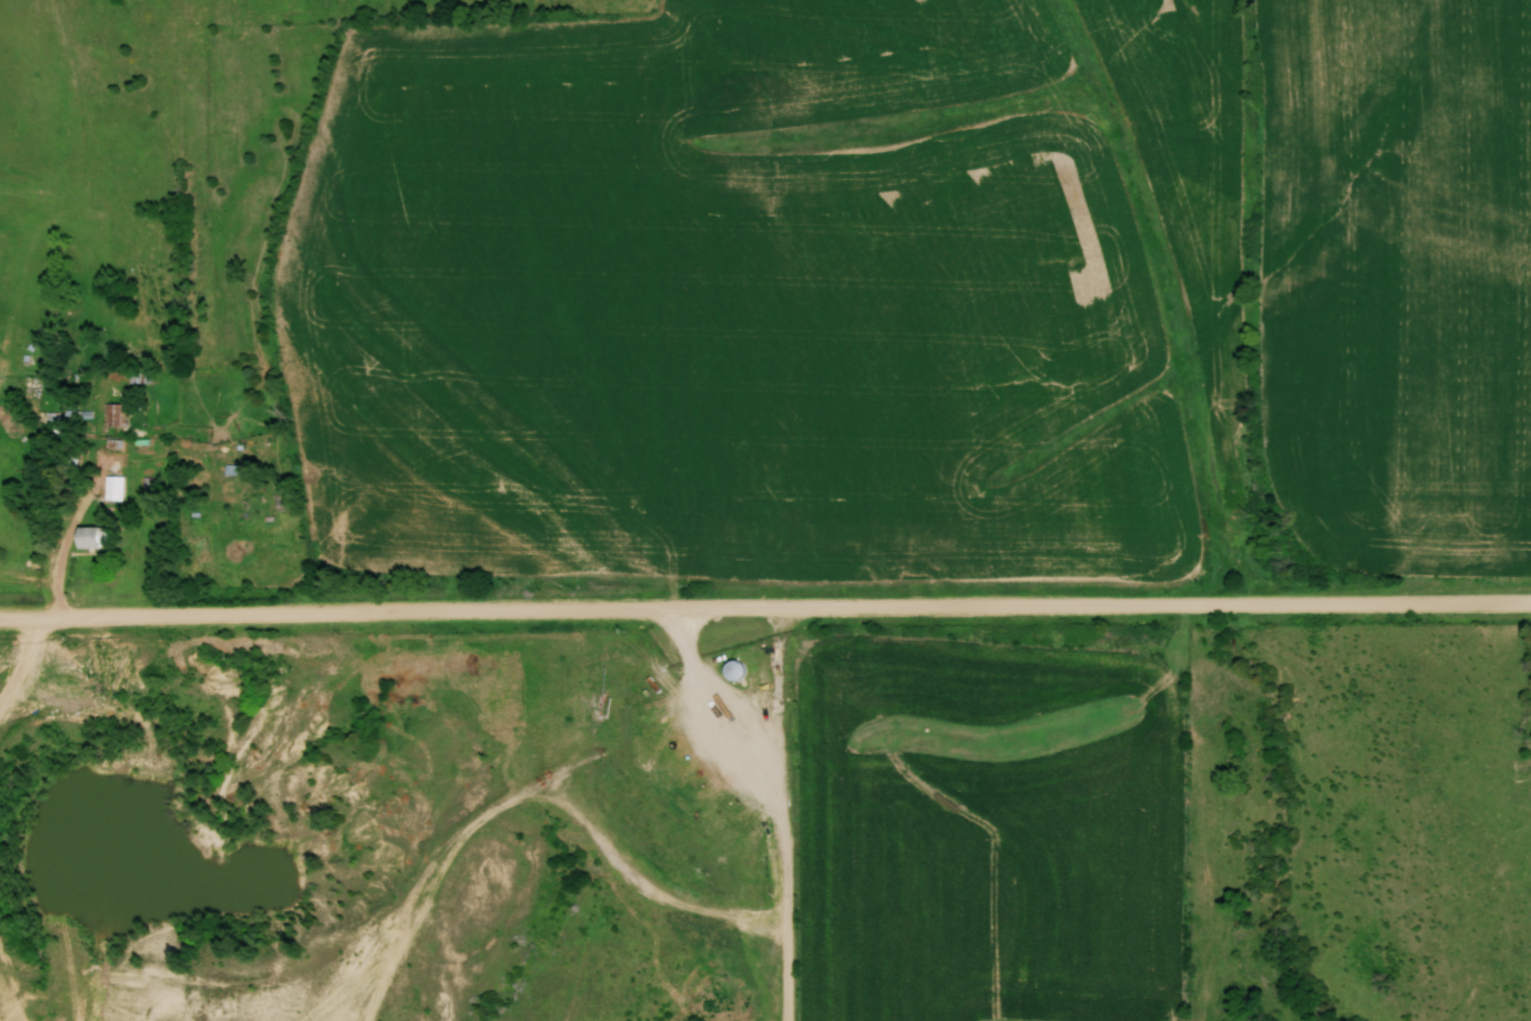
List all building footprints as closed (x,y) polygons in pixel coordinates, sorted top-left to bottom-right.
[(129,383),(147,383),(147,370),(129,370),(129,383)] [(41,377),(25,376),(24,388),(40,389),(41,377)] [(104,427),(126,427),(126,403),(104,403),(104,427)] [(57,421),(57,412),(46,412),(46,421),(57,421)] [(123,500),(123,476),(105,475),(104,500),(123,500)] [(104,527),(77,527),(77,549),(104,549),(104,527)] [(730,683),(745,674),(737,660),(722,669),(730,683)] [(590,684),(610,688),(612,678),(592,674),(590,684)]
